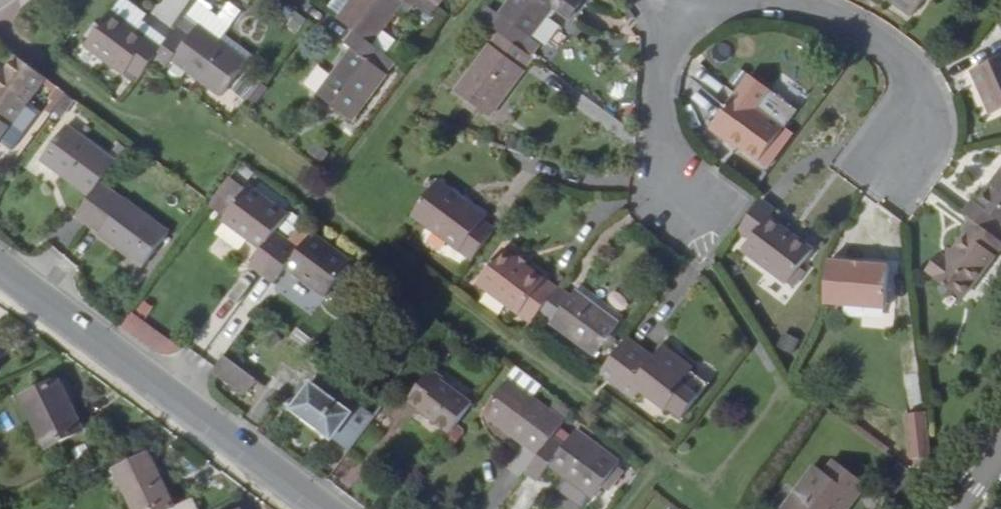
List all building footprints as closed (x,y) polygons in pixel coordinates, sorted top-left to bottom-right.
[(343,22),(354,31),(375,46),(409,2),(419,10),(426,0),(359,0),(343,22)] [(555,7),(570,18),(584,0),(513,0),(502,15),(490,6),(482,17),(485,21),(505,35),(524,49),(532,38),(555,7)] [(906,18),(920,0),(883,0),(906,18)] [(121,1),(112,14),(137,33),(149,17),(140,10),(137,13),(121,1)] [(132,74),(143,82),(155,66),(166,51),(153,42),(151,44),(137,33),(112,14),(86,48),(127,79),(132,74)] [(201,31),(220,45),(230,31),(211,17),(201,31)] [(200,30),(188,21),(180,32),(191,41),(200,30)] [(166,51),(155,66),(167,74),(175,63),(224,98),(248,66),(220,45),(201,31),(200,30),(191,41),(180,32),(166,51)] [(375,46),(354,31),(345,44),(354,50),(319,96),(354,122),(389,75),(381,69),(389,57),(375,46)] [(496,119),(540,61),(533,56),(524,49),(505,35),(462,93),(472,101),(486,111),(496,119)] [(541,45),(532,38),(524,49),(533,56),(541,45)] [(968,71),(989,114),(1000,108),(1000,53),(968,71)] [(17,57),(0,80),(0,139),(10,126),(12,128),(33,144),(57,113),(69,96),(48,80),(17,57)] [(398,63),(389,57),(381,69),(389,75),(398,63)] [(733,143),(740,148),(759,163),(784,131),(758,111),(771,93),(752,78),(739,96),(711,132),(731,147),(733,143)] [(76,101),(69,96),(57,113),(64,117),(76,101)] [(482,117),(486,111),(472,101),(468,107),(482,117)] [(90,226),(115,192),(102,182),(117,163),(68,126),(42,161),(91,198),(77,216),(90,226)] [(738,152),(740,148),(733,143),(731,147),(738,152)] [(966,214),(974,220),(996,236),(1000,229),(1000,181),(999,179),(981,205),(975,201),(966,214)] [(465,212),(472,205),(441,181),(435,189),(465,212)] [(254,266),(266,275),(293,241),(280,231),(292,216),(253,187),(228,221),(265,250),(254,266)] [(475,260),(497,231),(486,222),(489,217),(472,205),(465,212),(435,189),(434,191),(416,215),(475,260)] [(171,234),(115,192),(90,226),(146,267),(171,234)] [(747,256),(790,289),(813,259),(786,237),(788,234),(773,222),(777,216),(764,206),(742,234),(755,245),(747,256)] [(1000,250),(1000,240),(996,236),(974,220),(965,233),(968,236),(956,253),(949,261),(946,259),(941,255),(929,272),(936,279),(936,280),(963,301),(1000,250)] [(293,241),(266,275),(277,284),(289,269),(328,298),(355,264),(315,234),(304,249),(293,241)] [(481,282),(534,324),(543,312),(559,291),(505,250),(481,282)] [(952,250),(946,259),(949,261),(956,253),(952,250)] [(890,273),(830,265),(825,308),(886,314),(890,273)] [(233,306),(246,288),(236,281),(223,300),(233,306)] [(584,283),(581,287),(625,320),(627,316),(584,283)] [(576,293),(564,284),(559,291),(543,312),(599,354),(608,342),(615,333),(625,320),(581,287),(576,293)] [(118,327),(168,356),(176,341),(126,312),(118,327)] [(615,333),(608,342),(613,347),(620,337),(615,333)] [(784,334),(778,345),(791,352),(797,341),(784,334)] [(657,359),(630,339),(609,367),(621,376),(615,384),(637,401),(643,394),(669,413),(672,409),(686,420),(702,399),(712,387),(694,373),(695,371),(666,348),(657,359)] [(220,368),(218,371),(248,393),(257,380),(228,358),(220,368)] [(514,366),(507,377),(531,394),(539,383),(514,366)] [(609,367),(603,375),(615,384),(621,376),(609,367)] [(424,414),(453,436),(474,407),(446,384),(446,382),(434,373),(413,401),(426,411),(424,414)] [(562,428),(567,422),(510,380),(485,415),(541,456),(555,438),(562,428)] [(59,382),(27,397),(50,448),(84,433),(59,382)] [(297,410),(353,451),(367,433),(348,419),(355,410),(317,383),(297,410)] [(348,419),(367,433),(380,416),(361,402),(355,410),(348,419)] [(913,464),(933,462),(928,417),(908,420),(913,464)] [(562,428),(555,438),(566,447),(574,437),(562,428)] [(541,456),(529,472),(541,482),(552,467),(596,499),(604,489),(620,468),(623,464),(579,431),(574,437),(566,447),(555,438),(541,456)] [(195,500),(180,507),(153,453),(120,468),(140,508),(199,508),(195,500)] [(869,485),(838,461),(828,474),(817,466),(786,508),(851,508),(869,485)] [(620,468),(604,489),(610,493),(625,473),(620,468)]
